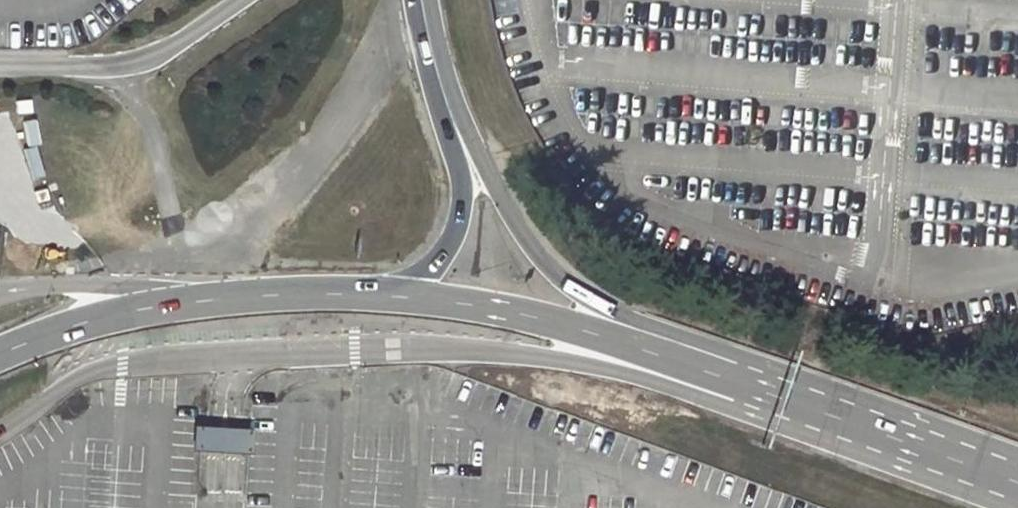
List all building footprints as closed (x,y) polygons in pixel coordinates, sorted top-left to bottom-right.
[(192,450),(249,453),(250,429),(193,427),(192,450)]
